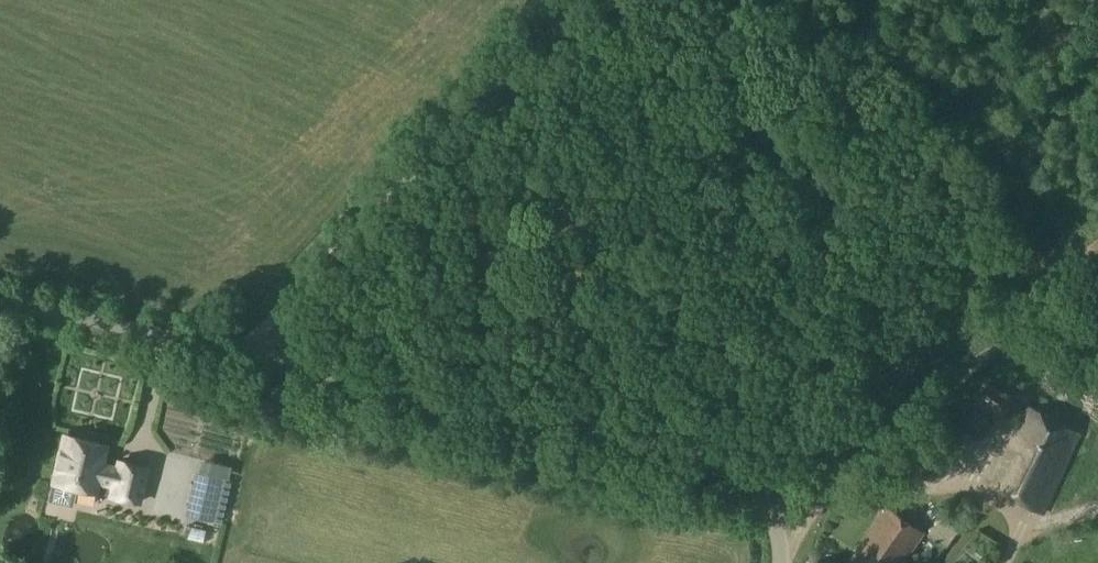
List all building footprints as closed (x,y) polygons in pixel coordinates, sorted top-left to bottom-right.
[(1000,414),(1011,394),(985,381),(975,401),(1000,414)] [(146,431),(161,434),(158,446),(188,452),(195,416),(151,407),(146,431)] [(1043,511),(1080,432),(1029,407),(994,484),(1043,511)] [(119,461),(117,467),(103,464),(107,445),(65,434),(53,485),(51,485),(47,501),(72,507),(76,491),(74,490),(74,488),(96,493),(99,482),(113,486),(111,496),(139,502),(147,468),(119,461)] [(232,482),(197,475),(188,516),(223,523),(232,482)] [(926,532),(888,505),(849,562),(904,562),(926,532)]
